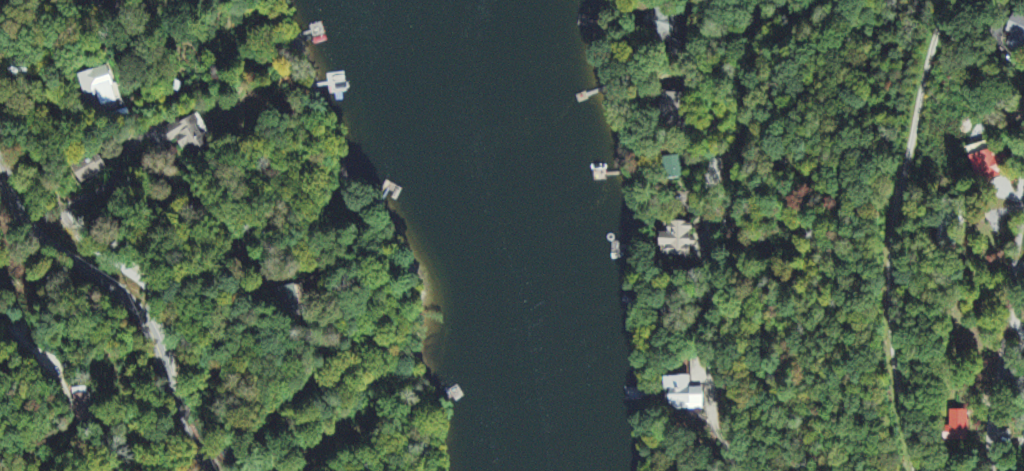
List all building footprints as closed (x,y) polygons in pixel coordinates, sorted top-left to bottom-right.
[(672,10),(646,11),(647,44),(673,44),(672,10)] [(1010,43),(1023,50),(1023,17),(1019,15),(1010,34),(1014,36),(1010,43)] [(100,107),(117,103),(109,68),(71,77),(77,99),(97,94),(100,107)] [(663,121),(679,121),(681,95),(667,94),(666,102),(659,101),(659,109),(663,110),(663,121)] [(183,153),(188,150),(192,158),(213,148),(198,115),(160,132),(165,145),(177,139),(183,153)] [(77,187),(107,170),(97,151),(67,167),(77,187)] [(973,156),(978,182),(1003,177),(998,151),(973,156)] [(663,180),(681,180),(681,157),(663,158),(663,180)] [(662,234),(663,258),(693,257),(692,249),(695,249),(694,223),(671,224),(671,234),(662,234)] [(282,307),(300,308),(301,289),(284,288),(282,307)] [(704,389),(689,389),(689,378),(662,378),(662,392),(670,392),(670,411),(704,411),(704,389)] [(970,412),(951,412),(950,442),(969,442),(970,412)]
